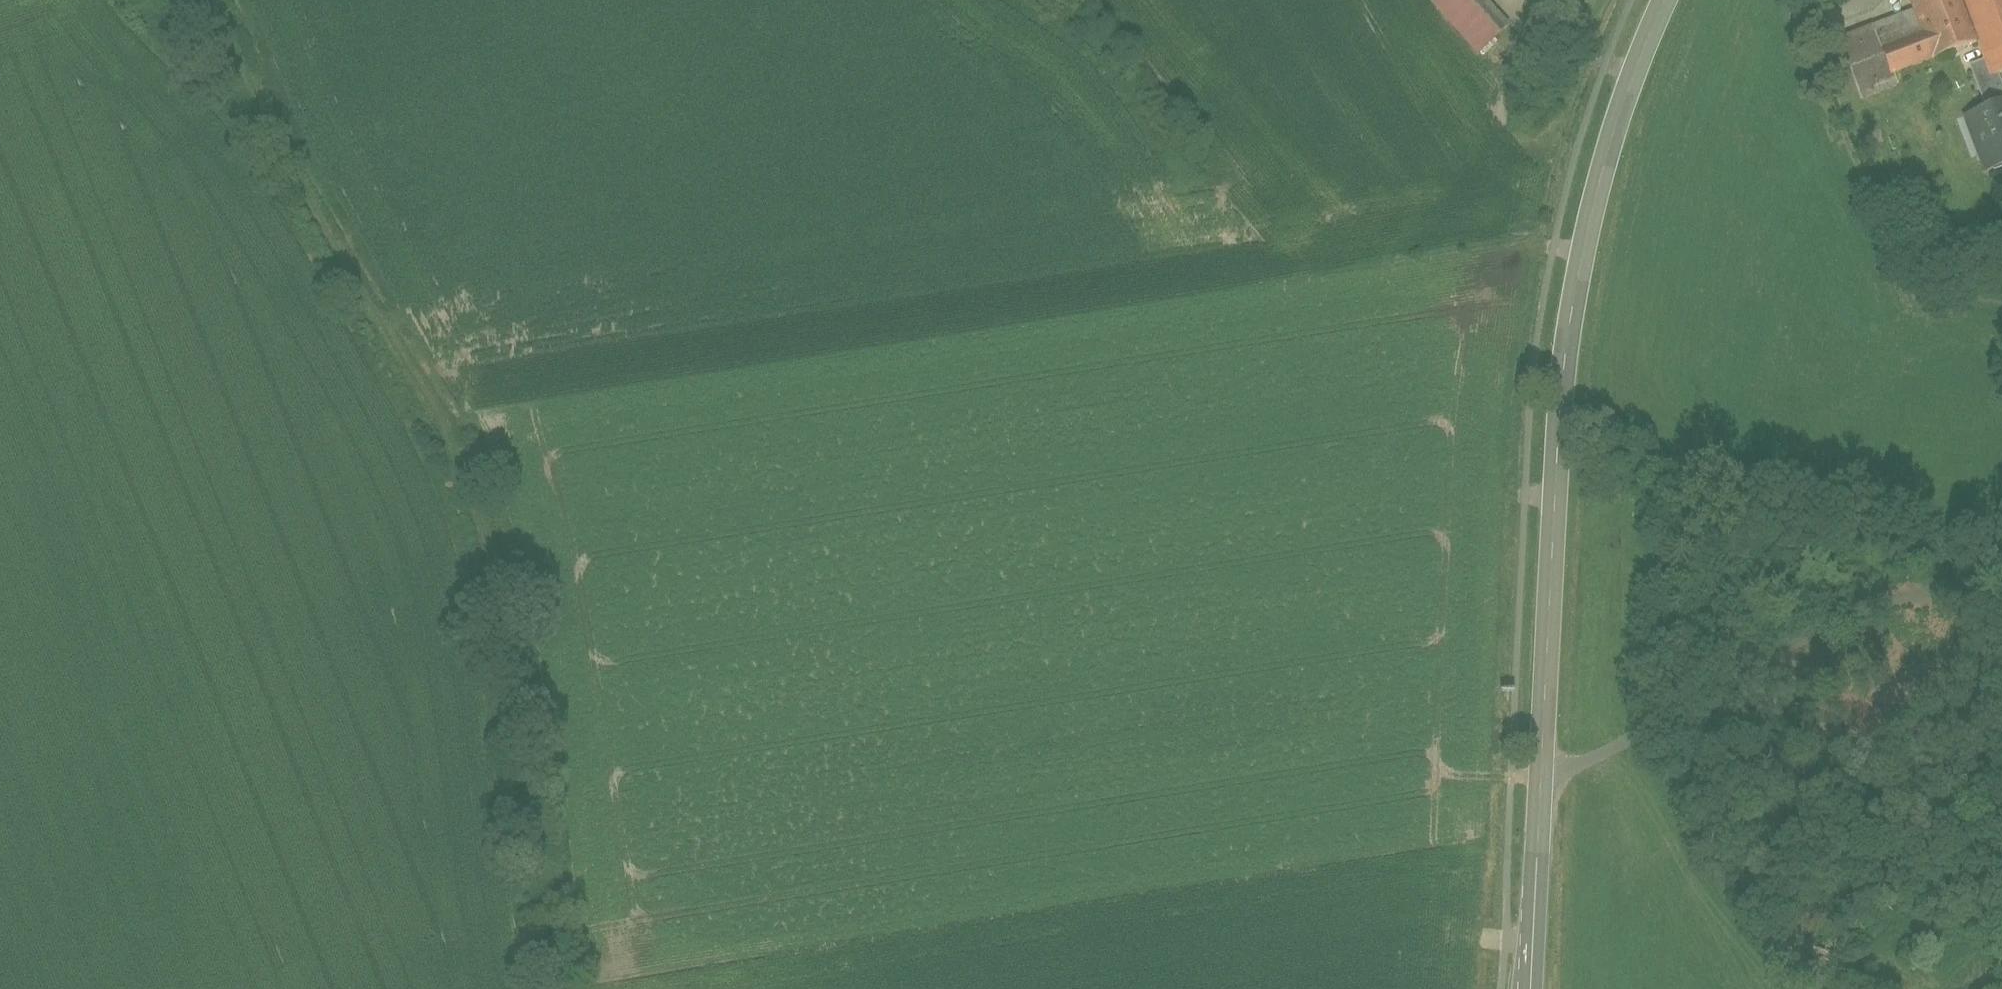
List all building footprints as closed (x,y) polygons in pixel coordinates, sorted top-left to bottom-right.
[(1486,0),(1435,0),(1432,2),(1478,53),(1509,25),(1486,0)] [(1912,10),(1831,39),(1854,103),(1900,87),(1895,71),(1981,40),(1987,59),(1970,65),(1986,110),(1966,117),(1985,171),(2001,165),(2001,81),(1999,73),(2001,72),(2001,0),(1909,0),(1912,10)]
